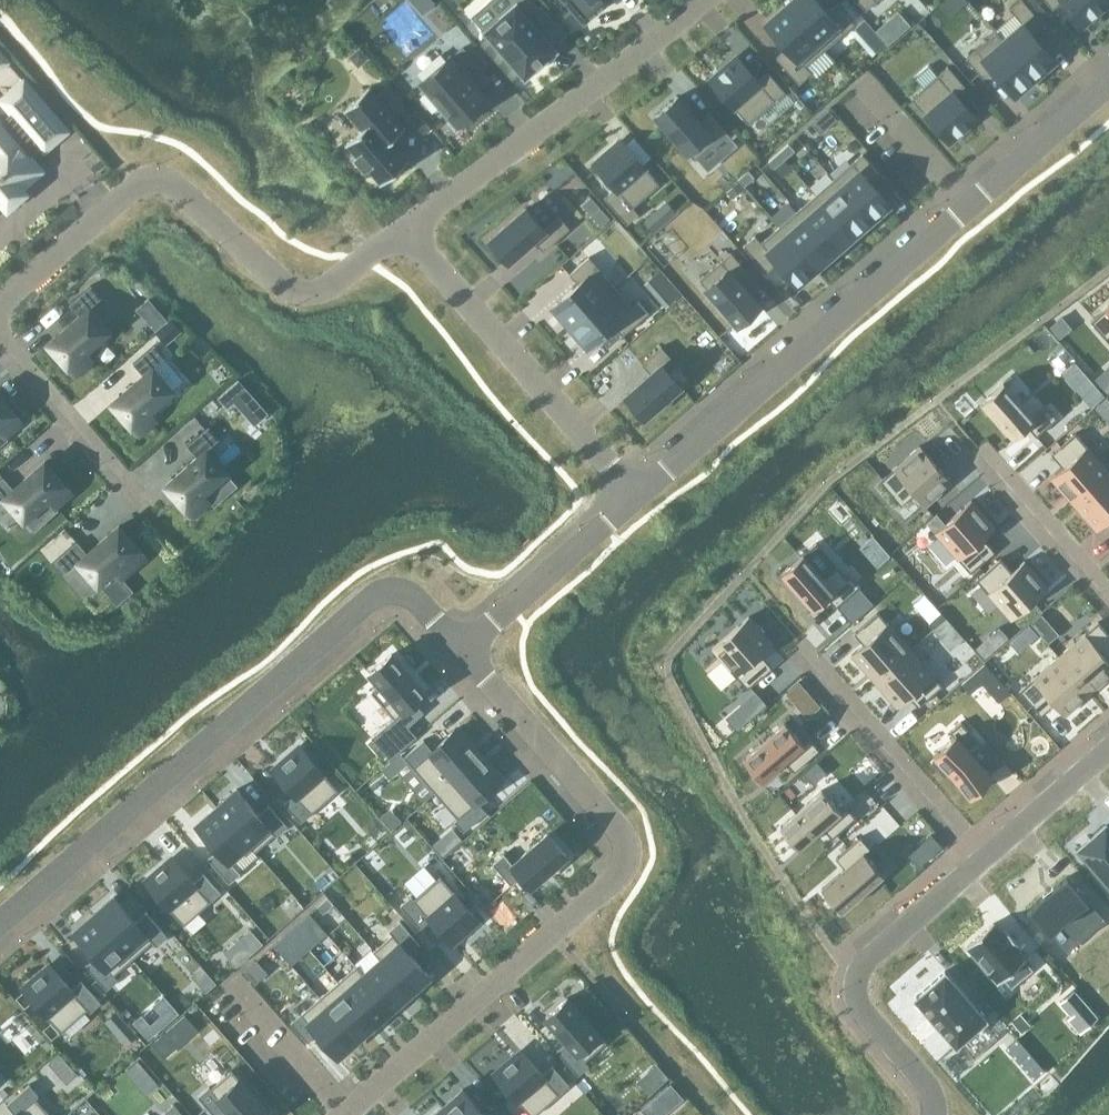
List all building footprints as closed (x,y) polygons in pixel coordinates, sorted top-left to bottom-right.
[(413,3),(422,13),(434,2),(432,0),(416,0),(413,3)] [(472,17),(484,31),(525,78),(557,50),(556,48),(555,48),(529,17),(539,9),(531,0),(492,0),(472,17)] [(584,20),(607,0),(566,0),(584,20)] [(854,24),(837,5),(827,13),(816,0),(793,0),(786,6),(825,50),(854,24)] [(866,11),(878,0),(857,0),(866,11)] [(1010,9),(1023,24),(1004,40),(997,32),(996,33),(1034,77),(1054,60),(1033,35),(1044,25),(1040,20),(1023,0),(1020,0),(1010,9)] [(1040,20),(1048,14),(1036,0),(1023,0),(1040,20)] [(1053,9),(1063,1),(1084,25),(1108,3),(1108,0),(1045,0),(1053,9)] [(799,84),(812,73),(806,66),(825,50),(786,6),(766,23),(788,48),(776,58),(799,84)] [(899,11),(877,30),(890,45),(912,26),(899,11)] [(852,32),(873,56),(887,44),(866,20),(852,32)] [(1034,77),(996,33),(966,59),(983,78),(993,70),(1015,94),(1034,77)] [(489,100),(472,81),(483,71),(460,45),(449,54),(448,53),(416,81),(457,128),(489,100)] [(358,47),(347,57),(357,68),(368,58),(358,47)] [(785,92),(768,73),(758,81),(737,57),(710,80),(749,124),(785,92)] [(923,88),(911,99),(950,142),(976,119),(955,95),(965,86),(948,67),(937,76),(927,65),(914,77),(923,88)] [(4,203),(8,207),(25,192),(21,187),(41,170),(29,157),(43,145),(33,134),(54,116),(25,82),(2,101),(13,113),(1,124),(0,123),(0,206),(4,203)] [(369,88),(345,110),(363,130),(347,144),(358,156),(355,159),(366,171),(369,168),(382,184),(409,160),(391,140),(405,129),(388,110),(393,105),(382,92),(377,97),(369,88)] [(695,160),(727,132),(710,113),(700,121),(678,97),(656,116),(695,160)] [(805,106),(799,99),(795,103),(800,110),(805,106)] [(430,127),(416,110),(408,117),(423,134),(430,127)] [(633,207),(660,184),(621,141),(595,164),(616,188),(604,198),(627,224),(639,214),(633,207)] [(789,144),(779,153),(785,159),(795,150),(789,144)] [(779,153),(769,162),(774,168),(785,159),(779,153)] [(862,154),(834,179),(870,221),(889,204),(870,182),(880,173),(862,154)] [(748,170),(738,179),(744,186),(754,177),(748,170)] [(870,221),(834,179),(816,195),(852,236),(870,221)] [(738,181),(727,191),(734,199),(745,189),(738,181)] [(852,236),(816,195),(798,211),(834,252),(852,236)] [(668,201),(656,211),(666,222),(678,212),(668,201)] [(526,208),(490,240),(509,261),(534,240),(544,251),(570,228),(560,217),(545,230),(526,208)] [(601,208),(591,217),(600,227),(610,219),(601,208)] [(834,252),(798,211),(780,226),(816,268),(834,252)] [(816,268),(780,226),(761,243),(755,236),(743,246),(766,273),(778,262),(797,284),(816,268)] [(731,252),(700,280),(738,324),(760,305),(738,281),(748,272),(731,252)] [(554,306),(571,326),(615,287),(589,257),(570,274),(578,284),(554,306)] [(669,282),(656,294),(666,306),(680,294),(669,282)] [(80,316),(49,344),(76,375),(93,360),(85,352),(109,331),(90,309),(102,298),(91,285),(70,304),(80,316)] [(615,287),(571,326),(588,346),(613,324),(623,335),(649,312),(639,301),(632,307),(615,287)] [(1094,320),(1108,337),(1108,306),(1094,320)] [(161,312),(148,323),(154,330),(167,319),(161,312)] [(171,318),(156,331),(167,344),(182,331),(171,318)] [(1061,338),(1071,328),(1062,318),(1052,327),(1061,338)] [(155,345),(133,364),(144,376),(112,403),(139,434),(156,419),(149,411),(173,390),(154,368),(166,357),(155,345)] [(662,365),(671,357),(662,347),(642,364),(651,374),(626,396),(645,417),(681,386),(662,365)] [(1062,372),(1093,407),(1106,395),(1076,360),(1062,372)] [(233,402),(254,425),(268,413),(247,389),(238,379),(218,397),(227,407),(233,402)] [(1003,383),(982,402),(1014,439),(1028,426),(1038,437),(1059,418),(1049,407),(1035,420),(1003,383)] [(22,421),(0,396),(0,430),(6,436),(22,421)] [(209,427),(187,445),(198,457),(166,485),(193,516),(210,501),(203,493),(227,472),(208,450),(220,439),(209,427)] [(1051,478),(1074,504),(1108,474),(1108,471),(1078,436),(1056,455),(1066,466),(1051,478)] [(920,446),(883,479),(902,501),(913,492),(925,506),(952,483),(920,446)] [(56,507),(73,493),(45,462),(14,489),(3,477),(0,480),(0,502),(5,498),(24,520),(48,499),(56,507)] [(1074,504),(1097,531),(1108,520),(1108,474),(1074,504)] [(937,514),(927,522),(949,547),(971,573),(995,552),(983,538),(996,528),(985,516),(972,500),(945,524),(937,514)] [(67,573),(79,562),(98,584),(114,571),(121,579),(146,557),(119,526),(88,554),(77,541),(56,560),(67,573)] [(817,542),(781,573),(813,610),(827,597),(836,608),(861,586),(850,575),(847,577),(817,542)] [(1001,563),(979,582),(1012,620),(1048,588),(1025,561),(1010,574),(1001,563)] [(866,642),(852,655),(874,681),(911,649),(879,612),(857,632),(866,642)] [(934,629),(946,618),(941,613),(929,624),(934,629)] [(1041,614),(1031,623),(1037,630),(1047,621),(1041,614)] [(749,617),(712,649),(746,686),(768,667),(758,656),(773,644),(749,617)] [(934,630),(940,637),(953,626),(947,619),(934,630)] [(1022,630),(1031,640),(1038,634),(1029,624),(1022,630)] [(1059,657),(1091,693),(1108,677),(1108,661),(1105,656),(1108,652),(1108,639),(1096,624),(1059,657)] [(1000,628),(990,636),(998,646),(1008,638),(1000,628)] [(911,649),(874,681),(897,707),(912,695),(921,705),(943,686),(911,649)] [(392,654),(370,673),(380,684),(372,691),(384,705),(395,717),(372,737),(391,759),(417,736),(409,726),(424,712),(415,701),(426,692),(392,654)] [(1059,657),(1022,689),(1042,711),(1052,702),(1065,716),(1091,693),(1059,657)] [(999,702),(1010,693),(985,664),(962,684),(970,694),(983,683),(999,702)] [(799,682),(787,692),(794,701),(807,690),(799,682)] [(742,706),(751,717),(766,704),(756,693),(742,706)] [(786,722),(743,759),(763,781),(786,761),(795,771),(820,750),(810,738),(804,743),(786,722)] [(937,759),(933,762),(945,777),(949,773),(971,798),(993,779),(972,755),(983,746),(961,722),(950,732),(955,738),(934,756),(937,759)] [(413,767),(436,793),(480,754),(457,728),(432,750),(424,740),(404,757),(413,767)] [(295,794),(285,803),(302,822),(312,813),(338,790),(300,746),(273,769),(295,794)] [(502,780),(480,754),(436,793),(458,819),(467,829),(487,812),(478,802),(502,780)] [(805,772),(814,782),(826,772),(817,761),(805,772)] [(249,843),(248,844),(255,852),(275,834),(277,836),(288,826),(269,805),(259,814),(237,789),(217,807),(249,843)] [(823,790),(781,827),(800,849),(823,828),(832,839),(837,834),(857,818),(847,806),(841,811),(823,790)] [(249,843),(217,807),(197,824),(219,849),(209,858),(230,883),(241,873),(229,860),(248,844),(249,843)] [(1079,849),(1108,883),(1108,829),(1106,825),(1079,849)] [(504,854),(493,864),(512,885),(522,876),(531,886),(567,855),(548,833),(513,864),(504,854)] [(451,846),(442,835),(432,843),(442,854),(451,846)] [(919,867),(942,846),(932,835),(908,855),(919,867)] [(845,869),(822,889),(841,911),(883,874),(865,853),(871,849),(861,837),(836,858),(845,869)] [(211,901),(221,892),(204,873),(194,882),(173,857),(146,881),(184,925),(211,901)] [(414,900),(404,908),(421,928),(431,919),(452,944),(479,920),(440,876),(414,900)] [(1067,876),(1027,911),(1049,936),(1059,927),(1074,944),(1103,919),(1067,876)] [(95,914),(134,958),(153,941),(157,946),(168,936),(147,912),(136,921),(115,896),(95,914)] [(328,897),(318,906),(324,913),(334,904),(328,897)] [(134,958),(95,914),(75,931),(97,956),(86,965),(107,989),(118,980),(114,975),(134,958)] [(292,929),(298,936),(308,927),(302,920),(292,929)] [(382,958),(411,992),(429,975),(410,953),(420,944),(400,921),(390,931),(393,934),(373,951),(381,959),(382,958)] [(994,923),(967,947),(999,983),(1004,979),(1012,987),(1032,970),(1024,961),(1026,960),(1018,951),(1021,948),(1005,929),(1002,932),(994,923)] [(238,941),(250,955),(264,944),(251,929),(238,941)] [(298,936),(292,929),(282,938),(288,944),(298,936)] [(382,958),(381,959),(364,973),(363,974),(393,1007),(411,992),(382,958)] [(50,964),(23,988),(62,1032),(88,1009),(91,1012),(101,1003),(82,980),(72,989),(50,964)] [(363,974),(364,973),(357,965),(338,982),(374,1023),(393,1007),(363,974)] [(945,972),(916,997),(956,1044),(960,1041),(974,1058),(997,1037),(983,1021),(985,1018),(945,972)] [(374,1023),(338,982),(320,997),(356,1039),(374,1023)] [(1072,1015),(1084,1029),(1098,1018),(1073,989),(1060,1001),(1072,1015)] [(356,1039),(320,997),(291,1023),(308,1042),(318,1033),(338,1055),(356,1039)] [(568,998),(546,1017),(567,1041),(557,1051),(578,1075),(589,1066),(585,1061),(606,1042),(568,998)] [(115,1012),(105,1021),(117,1033),(126,1023),(115,1012)] [(169,1022),(162,1015),(151,1025),(142,1015),(135,1022),(150,1039),(169,1022)] [(1022,1015),(1012,1023),(1021,1032),(1030,1024),(1022,1015)] [(176,1047),(164,1033),(153,1043),(165,1056),(176,1047)] [(1008,1048),(1017,1058),(1027,1049),(1018,1039),(1008,1048)] [(570,1085),(553,1066),(543,1075),(521,1050),(495,1074),(531,1114),(536,1114),(560,1094),(570,1085)] [(60,1053),(49,1062),(58,1072),(69,1063),(60,1053)] [(127,1069),(132,1076),(145,1066),(139,1059),(127,1069)] [(215,1114),(218,1114),(227,1108),(233,1114),(269,1114),(271,1114),(232,1069),(211,1088),(210,1086),(199,1096),(215,1114)] [(671,1083),(661,1092),(673,1106),(683,1097),(671,1083)] [(35,1097),(26,1087),(7,1104),(16,1114),(15,1114),(51,1114),(35,1097)] [(451,1114),(505,1114),(496,1105),(485,1114),(463,1089),(443,1107),(451,1114)] [(174,1104),(163,1114),(164,1114),(183,1114),(174,1104)] [(443,1107),(434,1114),(451,1114),(443,1107)]
